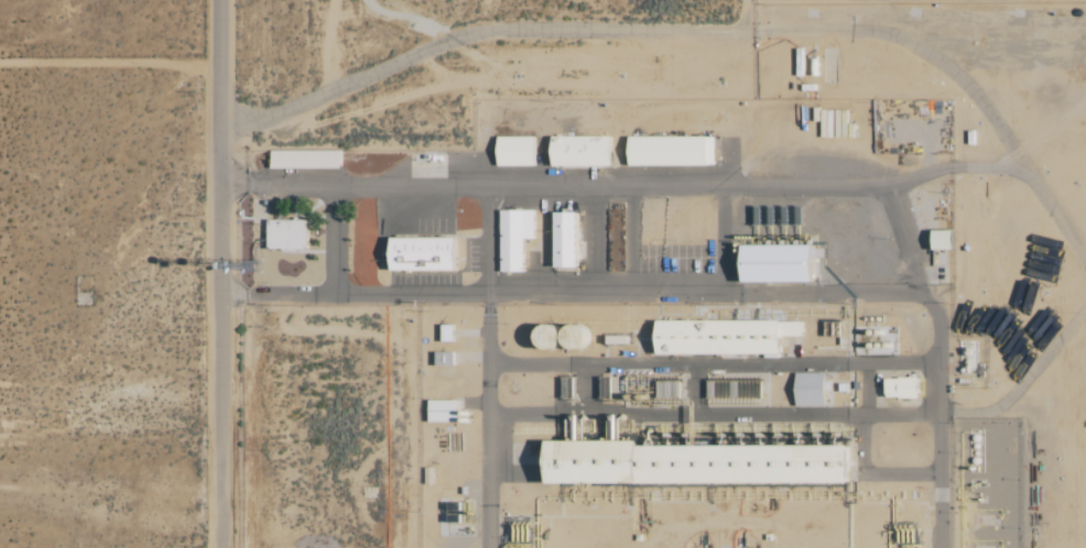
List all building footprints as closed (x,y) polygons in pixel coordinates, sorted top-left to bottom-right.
[(501,167),(539,167),(539,138),(501,137),(501,167)] [(557,138),(557,167),(616,167),(616,137),(557,138)] [(718,137),(633,138),(634,167),(719,166),(718,137)] [(273,170),(344,169),(343,151),(273,152),(273,170)] [(503,211),(503,273),(526,273),(526,240),(536,240),(536,211),(503,211)] [(582,214),(559,214),(559,268),(582,268),(582,214)] [(310,250),(309,220),(269,221),(270,251),(310,250)] [(463,239),(397,238),(396,271),(462,272),(463,239)] [(820,246),(749,246),(749,283),(820,284),(820,246)] [(662,355),(786,356),(786,337),(806,337),(806,323),(662,321),(662,355)] [(456,353),(439,353),(439,367),(456,367),(456,353)] [(828,408),(829,374),(799,374),(798,407),(828,408)] [(922,379),(889,379),(890,399),(922,399),(922,379)] [(431,422),(461,423),(462,402),(432,401),(431,422)] [(645,447),(645,442),(555,442),(556,485),(856,484),(856,447),(645,447)]
